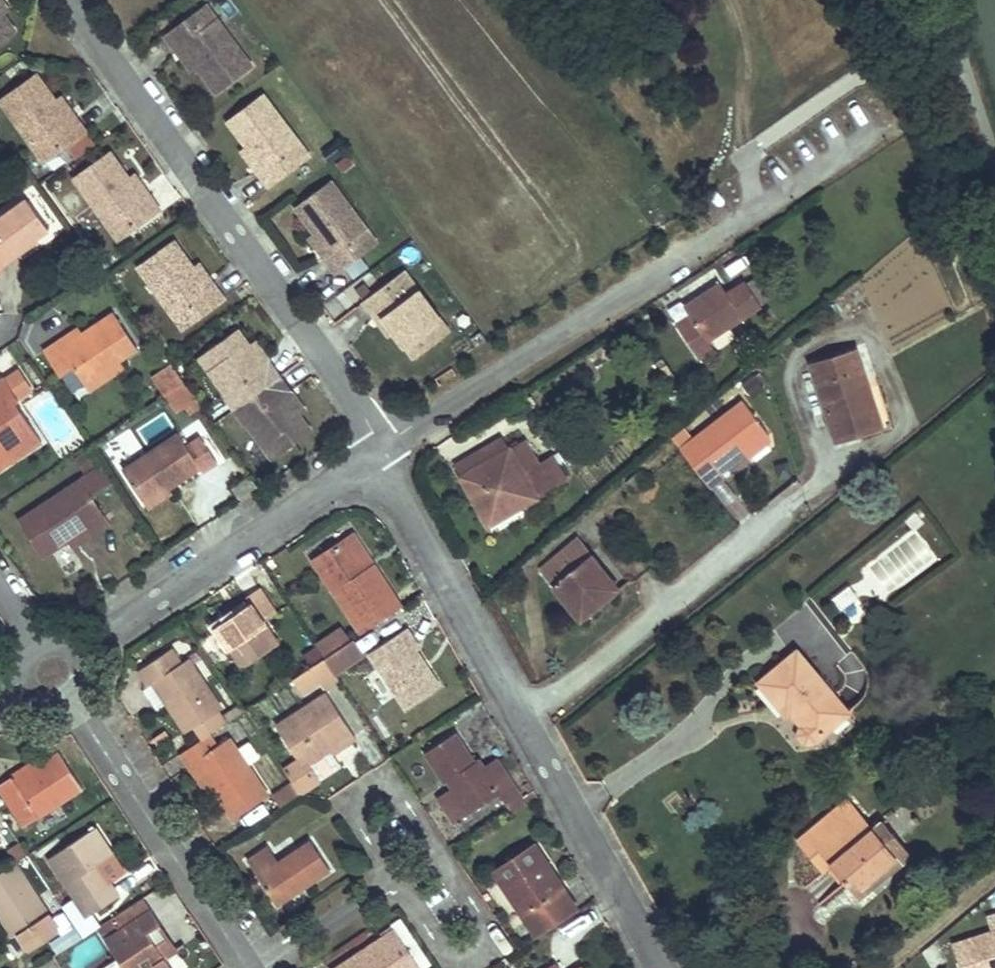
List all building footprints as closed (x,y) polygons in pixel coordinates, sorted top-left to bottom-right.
[(5,0),(0,0),(0,4),(5,11),(11,7),(5,0)] [(218,15),(207,0),(192,12),(203,26),(218,15)] [(17,28),(5,11),(0,4),(0,40),(17,28)] [(215,93),(254,64),(218,15),(203,26),(192,12),(162,34),(174,50),(181,46),(196,66),(215,93)] [(174,50),(190,71),(196,66),(181,46),(174,50)] [(87,130),(76,115),(71,119),(56,98),(37,71),(0,97),(0,103),(32,148),(48,137),(58,151),(87,130)] [(301,139),(264,91),(225,121),(244,146),(260,166),(254,171),(267,188),(297,166),(286,151),(301,139)] [(71,119),(76,115),(62,94),(56,98),(71,119)] [(32,148),(42,162),(58,151),(48,137),(32,148)] [(297,166),(312,154),(301,139),(286,151),(297,166)] [(254,171),(260,166),(244,146),(238,150),(254,171)] [(133,231),(163,209),(150,192),(144,196),(129,175),(110,149),(71,177),(107,228),(123,217),(133,231)] [(144,196),(150,192),(135,171),(129,175),(144,196)] [(369,227),(331,178),(293,207),(313,233),(328,252),(321,257),(336,275),(364,253),(353,239),(369,227)] [(4,265),(18,255),(16,252),(48,229),(24,196),(0,213),(0,259),(4,265)] [(107,228),(117,241),(133,231),(123,217),(107,228)] [(364,253),(380,241),(369,227),(353,239),(364,253)] [(313,233),(307,238),(321,257),(328,252),(313,233)] [(197,319),(227,298),(213,279),(207,284),(194,265),(174,238),(135,266),(172,317),(187,306),(197,319)] [(207,284),(213,279),(199,260),(194,265),(207,284)] [(420,286),(406,268),(388,282),(401,300),(420,286)] [(689,315),(675,324),(699,362),(714,352),(708,343),(761,309),(743,281),(725,293),(718,283),(683,306),(689,315)] [(412,359),(452,329),(420,286),(401,300),(388,282),(361,301),(375,320),(381,316),(393,333),(412,359)] [(172,317),(182,330),(197,319),(187,306),(172,317)] [(74,366),(84,382),(120,359),(137,348),(115,312),(81,333),(62,345),(59,340),(45,349),(61,374),(74,366)] [(393,333),(381,316),(375,320),(388,337),(393,333)] [(62,345),(81,333),(77,328),(59,340),(62,345)] [(251,344),(239,328),(210,349),(219,362),(206,371),(234,409),(282,374),(270,358),(264,362),(251,344)] [(270,358),(257,339),(251,344),(264,362),(270,358)] [(855,440),(892,429),(875,376),(867,379),(857,348),(807,364),(833,445),(854,438),(855,440)] [(210,349),(197,358),(206,371),(219,362),(210,349)] [(120,359),(84,382),(89,390),(125,368),(120,359)] [(151,376),(164,395),(184,382),(171,363),(151,376)] [(18,368),(4,377),(3,376),(0,378),(0,463),(11,456),(14,461),(43,443),(16,402),(20,400),(19,399),(33,390),(18,368)] [(294,391),(282,374),(234,409),(261,447),(274,437),(283,450),(313,429),(302,413),(288,395),(294,391)] [(163,395),(176,414),(185,408),(196,400),(184,382),(164,395),(163,395)] [(302,413),(307,409),(294,391),(288,395),(302,413)] [(185,408),(190,415),(201,408),(196,400),(185,408)] [(671,439),(711,490),(724,480),(720,476),(745,456),(768,439),(740,402),(692,439),(684,428),(671,439)] [(179,434),(124,469),(140,495),(162,481),(168,490),(201,469),(202,472),(217,462),(200,436),(186,445),(179,434)] [(503,435),(454,463),(460,474),(457,475),(488,529),(541,498),(540,496),(569,480),(554,454),(541,462),(527,438),(512,447),(511,444),(509,445),(503,435)] [(261,447),(270,460),(283,450),(274,437),(261,447)] [(772,443),(768,439),(745,456),(749,461),(772,443)] [(0,463),(0,471),(14,461),(11,456),(0,463)] [(101,464),(80,477),(92,496),(113,482),(101,464)] [(80,477),(17,518),(43,559),(69,542),(88,529),(92,535),(110,524),(92,496),(80,477)] [(168,490),(162,481),(140,495),(148,507),(170,493),(168,490)] [(377,550),(356,519),(323,541),(373,617),(414,590),(385,545),(377,550)] [(88,529),(69,542),(73,548),(92,535),(88,529)] [(578,536),(539,568),(554,585),(552,587),(581,623),(623,589),(593,553),(592,554),(578,536)] [(841,610),(857,599),(848,586),(832,597),(841,610)] [(252,602),(213,627),(241,669),(281,643),(266,620),(277,612),(261,587),(247,596),(252,602)] [(324,657),(350,640),(341,626),(315,644),(316,646),(324,657)] [(368,654),(405,709),(441,685),(417,650),(421,647),(408,627),(368,654)] [(355,639),(324,659),(336,676),(366,656),(355,639)] [(310,666),(324,657),(316,646),(302,655),(310,666)] [(853,712),(797,646),(755,681),(785,718),(790,714),(798,724),(795,734),(804,744),(817,742),(853,712)] [(173,647),(136,672),(146,687),(152,683),(185,733),(193,727),(220,710),(223,707),(190,657),(183,662),(173,647)] [(321,683),(325,690),(339,681),(336,676),(324,659),(310,668),(321,683)] [(310,668),(293,679),(303,695),(321,683),(310,668)] [(326,692),(276,724),(298,758),(283,768),(292,781),(300,794),(302,795),(322,782),(311,765),(332,752),(331,750),(338,745),(342,750),(358,740),(326,692)] [(228,722),(220,710),(193,727),(201,740),(210,734),(228,722)] [(444,784),(447,782),(455,777),(459,783),(451,788),(437,797),(454,824),(500,794),(508,807),(523,797),(524,796),(499,757),(486,765),(482,758),(477,761),(458,732),(424,754),(444,784)] [(181,753),(188,765),(195,760),(213,788),(233,819),(269,795),(231,738),(218,746),(210,734),(201,740),(181,753)] [(22,765),(18,759),(1,771),(28,812),(86,773),(63,738),(44,750),(22,765)] [(40,745),(18,759),(22,765),(44,750),(40,745)] [(338,745),(331,750),(332,752),(334,755),(342,750),(338,745)] [(195,760),(188,765),(207,793),(213,788),(195,760)] [(447,782),(451,788),(459,783),(455,777),(447,782)] [(300,794),(292,781),(272,794),(280,807),(300,794)] [(524,796),(523,797),(527,804),(537,797),(533,791),(524,796)] [(833,865),(848,884),(856,878),(868,892),(883,880),(877,873),(906,848),(881,818),(872,826),(847,796),(795,839),(823,873),(833,865)] [(523,797),(508,807),(513,814),(527,805),(527,804),(523,797)] [(97,827),(47,860),(73,899),(86,918),(93,913),(120,895),(111,882),(127,872),(97,827)] [(268,845),(247,859),(278,906),(332,871),(310,839),(278,861),(268,845)] [(537,842),(492,871),(535,937),(580,908),(537,842)] [(906,848),(877,873),(883,880),(913,856),(906,848)] [(0,873),(0,911),(3,909),(18,932),(30,950),(60,931),(16,863),(0,873)] [(856,878),(848,884),(860,899),(868,892),(856,878)] [(148,933),(161,924),(143,898),(101,925),(98,928),(124,967),(172,967),(148,933)] [(62,906),(83,937),(98,928),(101,925),(93,913),(86,918),(73,899),(62,906)] [(3,909),(0,911),(0,918),(12,936),(18,932),(3,909)] [(986,915),(991,930),(952,942),(961,967),(994,967),(994,912),(986,915)] [(396,932),(384,940),(382,937),(336,967),(421,967),(396,932)] [(921,952),(930,967),(935,967),(945,962),(935,945),(921,952)]
